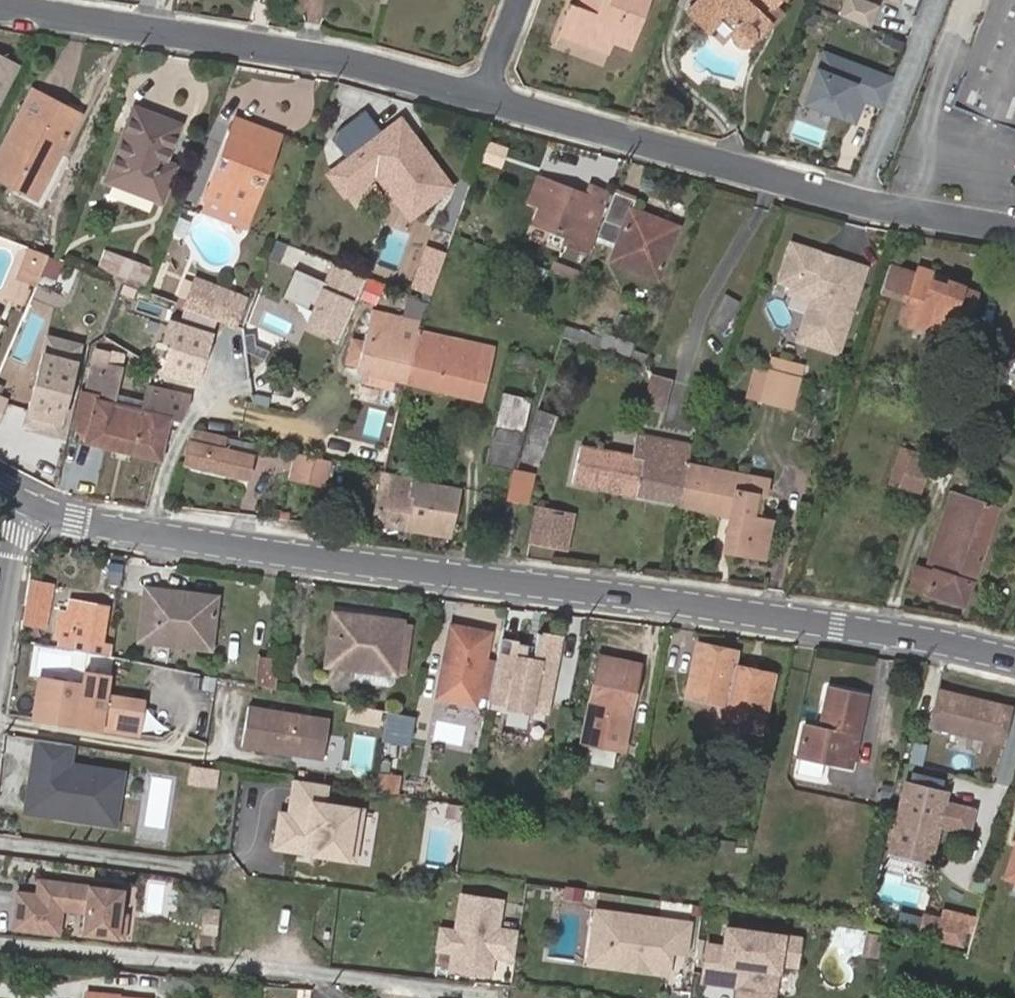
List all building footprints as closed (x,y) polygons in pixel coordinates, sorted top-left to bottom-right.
[(572,3),(576,5),(564,37),(606,53),(611,42),(630,49),(649,0),(573,0),(572,3)] [(711,31),(721,20),(727,13),(735,20),(730,25),(734,28),(732,31),(732,33),(732,34),(733,36),(733,37),(734,38),(735,39),(736,40),(738,41),(739,42),(740,42),(742,42),(743,43),(745,43),(746,43),(748,42),(749,42),(750,41),(752,40),(754,38),(769,21),(757,9),(765,0),(770,5),(772,3),(775,0),(699,0),(689,11),(711,31)] [(780,10),(772,3),(770,5),(765,0),(757,9),(769,21),(780,10)] [(839,11),(873,23),(881,1),(878,0),(843,0),(839,11)] [(955,103),(994,0),(988,0),(949,100),(955,103)] [(955,103),(1014,125),(1014,0),(994,0),(955,103)] [(576,5),(572,3),(565,1),(554,32),(564,37),(576,5)] [(727,13),(721,20),(732,31),(734,28),(730,25),(735,20),(727,13)] [(883,105),(895,71),(818,44),(798,101),(858,122),(866,99),(883,105)] [(24,63),(0,50),(0,107),(24,63)] [(33,89),(0,152),(0,177),(18,187),(19,184),(38,194),(79,113),(33,89)] [(447,184),(400,121),(384,132),(365,108),(335,129),(331,137),(347,158),(330,171),(344,190),(375,166),(382,174),(410,212),(447,184)] [(173,176),(164,172),(159,170),(162,162),(167,164),(182,127),(136,109),(108,180),(162,202),(173,176)] [(205,199),(223,206),(225,201),(246,209),(255,186),(260,188),(261,184),(256,182),(261,171),(266,172),(279,139),(236,121),(205,199)] [(261,184),(266,172),(261,171),(256,182),(261,184)] [(539,206),(548,184),(537,180),(527,202),(539,206)] [(586,199),(548,184),(539,206),(533,221),(532,222),(566,238),(564,245),(584,253),(608,196),(590,188),(586,199)] [(225,201),(223,206),(249,216),(260,188),(255,186),(246,209),(225,201)] [(612,196),(601,224),(621,233),(608,264),(632,274),(651,223),(630,215),(634,204),(612,196)] [(651,223),(632,274),(655,284),(676,232),(651,223)] [(432,290),(446,248),(427,242),(414,284),(432,290)] [(840,354),(867,268),(837,258),(832,261),(824,259),(822,254),(793,244),(782,278),(796,282),(800,289),(813,293),(817,302),(804,343),(840,354)] [(52,255),(30,246),(18,277),(39,286),(52,255)] [(108,250),(99,273),(148,292),(157,270),(108,250)] [(550,259),(547,266),(558,271),(561,263),(550,259)] [(545,266),(534,261),(530,274),(541,278),(545,266)] [(349,267),(336,262),(308,325),(334,337),(362,273),(349,267)] [(561,263),(558,271),(578,278),(581,270),(561,263)] [(909,299),(917,276),(889,267),(881,290),(909,299)] [(923,311),(917,330),(962,344),(976,297),(960,292),(959,295),(947,291),(949,285),(949,283),(918,273),(917,276),(909,299),(907,306),(923,311)] [(194,275),(182,306),(235,326),(248,296),(194,275)] [(817,302),(813,293),(800,289),(796,282),(782,278),(781,283),(794,287),(791,295),(812,301),(800,341),(804,343),(817,302)] [(959,295),(960,292),(961,289),(949,285),(947,291),(959,295)] [(723,293),(711,321),(725,327),(737,299),(723,293)] [(901,325),(917,330),(923,311),(907,306),(901,325)] [(371,309),(368,320),(379,322),(382,312),(371,309)] [(407,380),(419,332),(403,327),(404,317),(382,312),(379,322),(368,320),(364,340),(353,338),(347,362),(358,365),(357,369),(364,371),(394,378),(406,381),(407,380)] [(419,332),(422,322),(404,317),(403,327),(419,332)] [(170,341),(163,371),(199,380),(207,350),(202,348),(206,332),(174,325),(172,333),(161,330),(159,338),(170,341)] [(496,350),(419,332),(407,380),(484,398),(496,350)] [(86,345),(47,336),(26,418),(66,428),(86,345)] [(88,396),(82,395),(75,424),(91,429),(88,439),(161,458),(172,416),(182,418),(187,407),(191,394),(148,385),(145,398),(142,409),(113,402),(116,392),(125,355),(99,349),(88,396)] [(640,391),(638,395),(657,402),(667,379),(668,376),(648,369),(640,391)] [(364,371),(361,381),(392,388),(394,378),(364,371)] [(770,406),(780,378),(768,375),(762,405),(770,406)] [(796,382),(780,378),(770,406),(782,409),(784,402),(792,404),(796,382)] [(502,391),(500,401),(486,464),(514,471),(515,470),(522,441),(532,398),(502,391)] [(145,398),(116,392),(113,402),(142,409),(145,398)] [(75,424),(73,435),(88,439),(91,429),(75,424)] [(226,435),(196,428),(193,442),(191,441),(187,464),(249,478),(254,456),(223,448),(226,435)] [(639,495),(681,503),(688,464),(691,445),(670,441),(640,434),(635,454),(647,456),(639,495)] [(223,448),(254,456),(257,442),(226,435),(223,448)] [(548,476),(639,495),(647,456),(635,454),(555,440),(548,476)] [(901,442),(888,479),(923,491),(936,454),(901,442)] [(291,476),(326,483),(332,461),(296,454),(291,476)] [(535,460),(523,457),(520,469),(532,471),(535,460)] [(688,464),(681,503),(723,511),(732,513),(726,548),(765,556),(772,520),(772,518),(762,516),(763,509),(769,480),(745,475),(688,464)] [(515,470),(514,471),(508,496),(529,500),(535,475),(515,470)] [(375,522),(409,527),(413,498),(411,498),(412,486),(381,481),(375,522)] [(451,535),(456,506),(445,504),(447,489),(413,483),(412,486),(411,498),(413,498),(409,527),(449,535),(451,535)] [(445,504),(456,506),(459,490),(447,489),(445,504)] [(919,565),(912,584),(929,591),(927,595),(966,608),(1000,507),(954,491),(936,537),(946,541),(936,571),(919,565)] [(532,543),(567,549),(575,514),(539,508),(532,543)] [(27,605),(49,608),(53,583),(32,580),(27,605)] [(180,603),(181,594),(148,589),(141,641),(211,651),(217,609),(180,603)] [(218,600),(181,594),(180,603),(217,609),(218,600)] [(62,640),(61,650),(108,658),(110,646),(102,645),(108,608),(72,602),(69,615),(68,623),(61,622),(57,639),(62,640)] [(46,625),(49,608),(27,605),(25,621),(46,625)] [(398,671),(403,618),(336,611),(330,663),(398,671)] [(68,623),(69,615),(62,614),(61,622),(68,623)] [(491,694),(498,658),(485,656),(490,630),(452,623),(439,691),(477,698),(478,694),(491,696),(491,694)] [(498,658),(491,694),(511,698),(509,706),(531,710),(532,702),(549,705),(562,637),(539,632),(533,663),(525,661),(528,644),(501,638),(498,658)] [(737,652),(721,648),(709,701),(721,703),(720,712),(721,717),(723,720),(727,722),(747,726),(746,734),(762,737),(764,738),(777,676),(733,667),(737,652)] [(586,720),(621,727),(623,715),(628,716),(638,664),(599,656),(586,720)] [(275,688),(278,660),(260,659),(258,685),(275,688)] [(125,731),(129,701),(107,697),(110,676),(86,672),(84,684),(41,678),(34,717),(125,731)] [(819,729),(861,737),(870,695),(829,687),(819,729)] [(1005,744),(1014,708),(943,690),(933,726),(1005,744)] [(511,698),(491,694),(491,696),(489,702),(509,706),(511,698)] [(144,704),(129,701),(125,731),(140,733),(144,704)] [(547,713),(549,705),(532,702),(531,710),(547,713)] [(324,759),(330,720),(249,706),(242,746),(324,759)] [(412,742),(418,714),(389,709),(384,737),(412,742)] [(855,765),(861,737),(819,729),(808,727),(803,754),(855,765)] [(78,748),(36,741),(23,816),(119,832),(130,772),(75,763),(78,748)] [(923,758),(926,744),(915,741),(911,756),(923,758)] [(584,757),(618,761),(619,747),(585,744),(584,757)] [(801,755),(798,768),(822,773),(825,760),(801,755)] [(950,785),(908,774),(907,781),(949,792),(950,785)] [(919,859),(931,862),(941,823),(946,802),(949,792),(907,781),(884,861),(898,865),(902,852),(909,854),(908,856),(919,859)] [(333,790),(297,783),(291,812),(280,810),(272,851),(357,867),(368,813),(330,805),(333,790)] [(970,831),(975,810),(946,802),(941,823),(970,831)] [(741,843),(739,851),(748,853),(749,845),(741,843)] [(916,870),(919,859),(908,856),(905,867),(916,870)] [(130,891),(37,879),(35,894),(18,892),(13,932),(61,939),(64,912),(89,915),(85,938),(123,943),(130,891)] [(973,896),(982,898),(986,885),(977,883),(973,896)] [(968,925),(975,904),(934,891),(928,913),(968,925)] [(504,901),(462,893),(454,932),(438,929),(434,951),(450,954),(447,971),(492,980),(495,961),(514,965),(520,932),(499,928),(504,901)] [(581,956),(585,911),(563,909),(559,955),(581,956)] [(651,970),(668,972),(670,959),(666,954),(666,949),(671,949),(686,951),(690,921),(596,909),(592,943),(607,945),(604,964),(622,966),(628,961),(646,963),(651,970)] [(704,973),(741,977),(740,985),(738,997),(739,997),(774,997),(779,960),(782,933),(726,925),(724,945),(708,943),(704,973)] [(878,948),(883,928),(870,925),(866,945),(878,948)] [(799,935),(782,933),(779,960),(796,962),(799,935)] [(607,945),(592,943),(589,962),(604,964),(607,945)] [(628,961),(622,966),(651,970),(646,963),(628,961)] [(741,977),(704,973),(703,980),(740,985),(741,977)]
